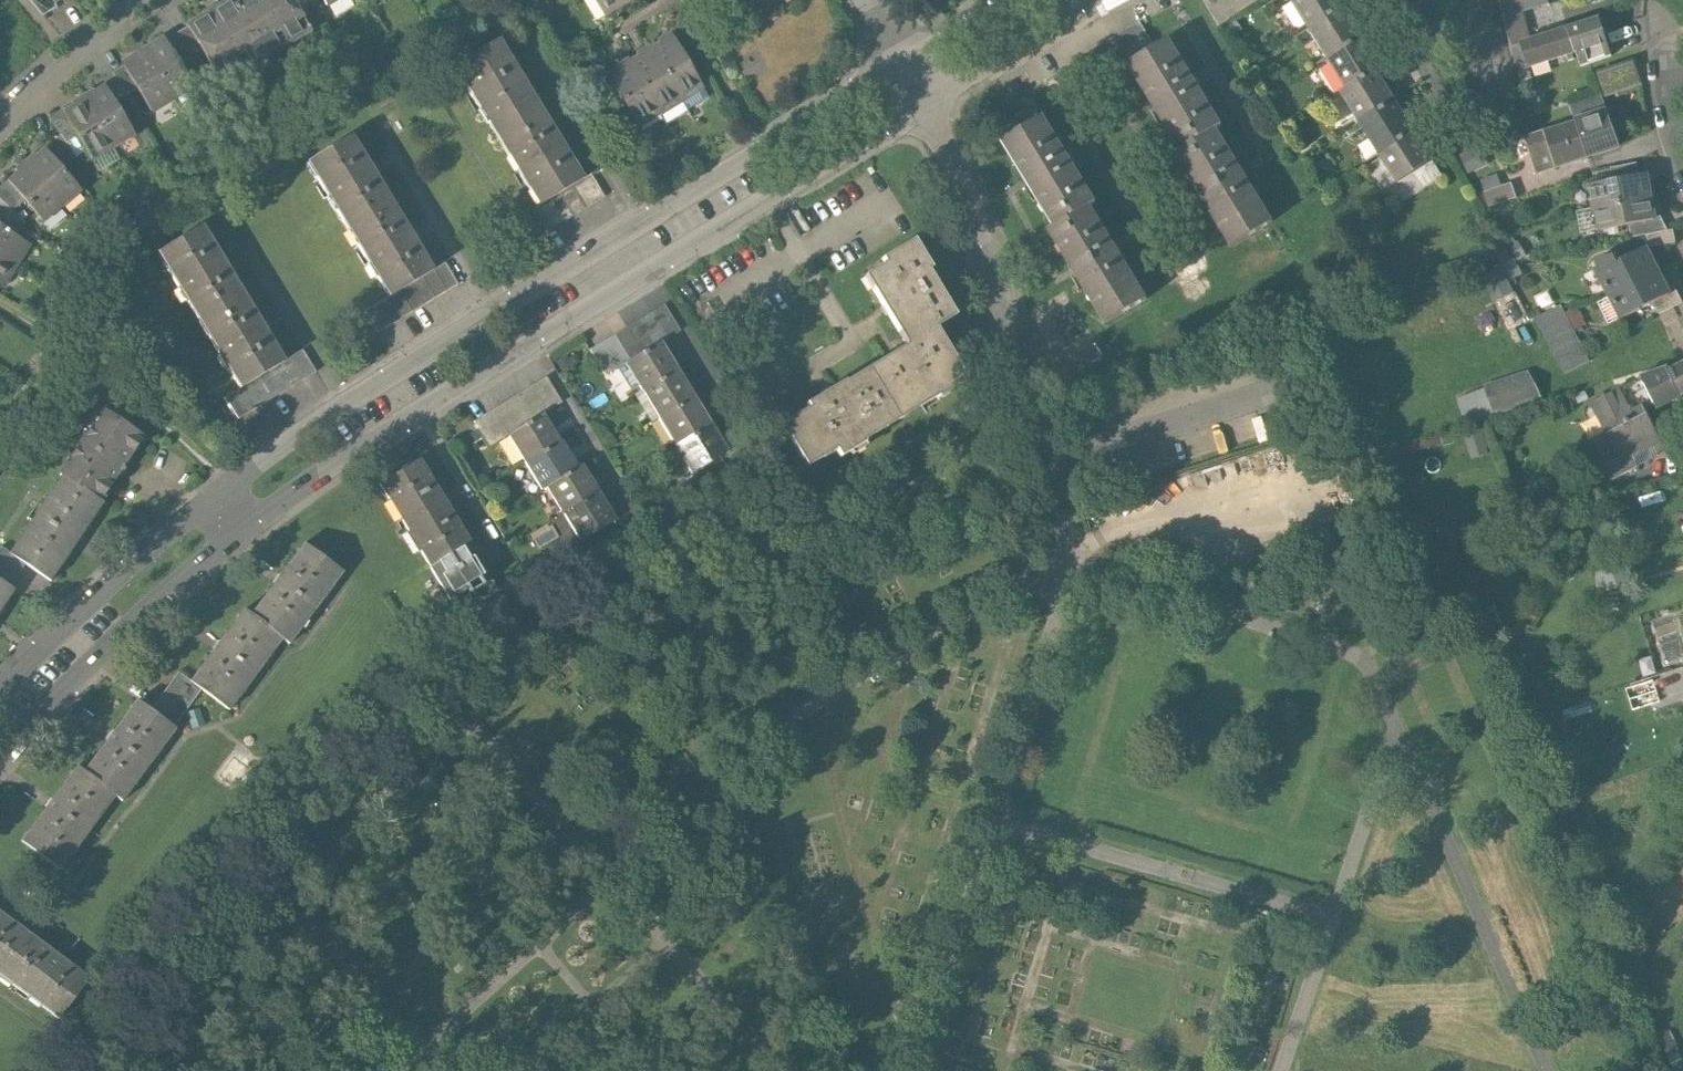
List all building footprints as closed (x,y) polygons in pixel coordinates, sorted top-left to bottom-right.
[(54,4),(52,0),(30,0),(43,16),(56,7),(54,4)] [(233,0),(222,0),(186,22),(188,26),(202,49),(224,85),(268,58),(233,0)] [(268,58),(313,30),(302,13),(294,0),(233,0),(268,58)] [(302,13),(312,7),(308,0),(294,0),(302,13)] [(606,17),(635,0),(595,0),(606,17)] [(1219,26),(1260,0),(1203,0),(1219,26)] [(1305,30),(1344,6),(1340,0),(1287,0),(1305,30)] [(1526,67),(1518,43),(1531,39),(1523,11),(1548,3),(1548,0),(1498,0),(1516,70),(1526,67)] [(1344,6),(1305,30),(1324,60),(1362,36),(1344,6)] [(1598,17),(1565,27),(1573,51),(1578,67),(1612,56),(1598,17)] [(1080,89),(1123,63),(1153,45),(1140,23),(1066,66),(1080,89)] [(202,49),(188,26),(179,32),(193,55),(202,49)] [(1526,67),(1573,51),(1565,27),(1531,39),(1518,43),(1526,67)] [(179,32),(165,41),(179,63),(193,55),(179,32)] [(652,45),(684,101),(705,89),(672,33),(665,37),(652,45)] [(165,41),(162,35),(141,48),(174,102),(195,89),(179,63),(165,41)] [(1153,45),(1123,63),(1176,150),(1214,127),(1220,123),(1195,81),(1168,36),(1153,45)] [(1362,36),(1324,60),(1342,88),(1373,69),(1380,65),(1362,36)] [(526,78),(502,38),(455,67),(500,141),(547,112),(526,78)] [(684,101),(652,45),(645,49),(629,59),(663,115),(684,101)] [(153,115),(174,102),(141,48),(120,61),(123,66),(137,89),(153,115)] [(640,129),(663,115),(629,59),(624,62),(606,73),(640,129)] [(1603,66),(1606,89),(1644,84),(1641,61),(1603,66)] [(123,66),(113,73),(127,95),(137,89),(123,66)] [(1526,67),(1516,70),(1521,86),(1531,83),(1526,67)] [(1336,92),(1354,122),(1392,99),(1373,69),(1342,88),(1336,92)] [(103,79),(105,84),(115,101),(127,95),(113,73),(103,79)] [(85,96),(116,147),(136,135),(115,101),(105,84),(85,96)] [(705,89),(684,101),(689,110),(710,98),(705,89)] [(1600,94),(1570,104),(1575,119),(1588,158),(1618,148),(1600,94)] [(116,147),(85,96),(62,110),(78,136),(93,161),(112,149),(116,147)] [(1354,122),(1375,155),(1412,132),(1392,99),(1354,122)] [(78,136),(62,110),(49,118),(60,135),(66,144),(78,136)] [(547,112),(500,141),(539,206),(587,177),(565,143),(547,112)] [(1048,118),(1005,144),(1056,229),(1095,206),(1099,203),(1073,159),(1048,118)] [(1588,158),(1575,119),(1522,137),(1535,175),(1588,158)] [(1171,153),(1228,247),(1271,220),(1241,171),(1214,127),(1176,150),(1171,153)] [(734,129),(726,136),(731,143),(740,136),(734,129)] [(1375,155),(1394,185),(1412,174),(1431,162),(1412,132),(1375,155)] [(60,135),(43,148),(62,170),(75,160),(66,144),(60,135)] [(354,135),(308,163),(348,228),(394,201),(374,168),(354,135)] [(703,156),(697,146),(689,151),(695,161),(703,156)] [(1478,147),(1458,155),(1467,175),(1487,166),(1478,147)] [(62,170),(43,148),(24,164),(61,208),(80,192),(62,170)] [(112,149),(93,161),(99,172),(119,160),(112,149)] [(1431,162),(1412,174),(1423,190),(1442,179),(1431,162)] [(1610,168),(1612,181),(1639,176),(1637,163),(1610,168)] [(42,223),(61,208),(24,164),(6,179),(7,182),(24,201),(42,223)] [(592,174),(587,177),(539,206),(519,218),(532,240),(605,197),(592,174)] [(1612,181),(1586,186),(1590,207),(1650,195),(1646,174),(1639,176),(1612,181)] [(1481,180),(1485,192),(1499,187),(1495,175),(1481,180)] [(7,182),(0,188),(0,199),(11,212),(24,201),(7,182)] [(1515,197),(1510,183),(1499,187),(1485,192),(1478,195),(1483,209),(1515,197)] [(1650,195),(1590,207),(1591,210),(1594,229),(1627,222),(1655,217),(1650,195)] [(1,227),(11,212),(0,199),(0,226),(1,227)] [(394,201),(348,228),(390,297),(436,270),(415,235),(394,201)] [(1050,232),(1108,330),(1153,303),(1120,248),(1095,206),(1056,229),(1050,232)] [(1594,229),(1591,210),(1576,213),(1579,232),(1594,229)] [(1655,217),(1627,222),(1631,237),(1644,234),(1667,230),(1660,216),(1655,217)] [(18,267),(31,246),(1,227),(0,226),(0,256),(18,267)] [(204,226),(158,254),(198,320),(244,293),(224,260),(204,226)] [(1667,230),(1644,234),(1650,247),(1675,243),(1673,230),(1667,230)] [(1504,236),(1509,247),(1515,244),(1511,234),(1504,236)] [(1499,237),(1488,243),(1500,265),(1510,259),(1499,237)] [(887,310),(910,347),(938,330),(958,317),(932,274),(936,271),(916,239),(884,259),(887,263),(866,276),(887,310)] [(1515,244),(1509,247),(1517,261),(1526,257),(1518,242),(1515,244)] [(1646,248),(1614,263),(1611,256),(1590,262),(1606,296),(1657,269),(1646,248)] [(18,267),(0,256),(0,284),(5,287),(18,267)] [(1510,259),(1500,265),(1509,279),(1523,275),(1513,258),(1510,259)] [(436,270),(390,297),(366,311),(379,332),(458,284),(445,263),(436,270)] [(1500,268),(1480,279),(1493,304),(1513,294),(1500,268)] [(1657,269),(1606,296),(1616,318),(1651,300),(1669,291),(1657,269)] [(1669,291),(1651,300),(1658,314),(1682,302),(1675,288),(1669,291)] [(244,293),(198,320),(239,388),(285,360),(265,327),(244,293)] [(619,368),(664,341),(681,331),(665,305),(591,349),(606,375),(619,368)] [(1561,306),(1536,318),(1563,374),(1589,362),(1561,306)] [(62,322),(46,311),(39,321),(55,332),(62,322)] [(938,330),(910,347),(896,355),(868,373),(898,422),(940,396),(942,399),(970,382),(938,330)] [(1610,341),(1606,335),(1597,339),(1600,345),(1610,341)] [(664,341),(619,368),(632,390),(640,385),(644,390),(681,368),(664,341)] [(1595,344),(1586,342),(1585,349),(1594,351),(1595,344)] [(285,360),(239,388),(225,397),(239,419),(317,373),(303,350),(285,360)] [(1668,369),(1682,396),(1682,361),(1668,369)] [(644,390),(660,418),(697,395),(681,368),(644,390)] [(1682,396),(1668,369),(1638,377),(1655,410),(1682,396)] [(1543,400),(1528,372),(1483,386),(1484,389),(1494,416),(1543,400)] [(898,422),(868,373),(830,395),(810,406),(812,410),(785,427),(809,468),(837,451),(840,457),(898,422)] [(491,449),(510,438),(546,415),(565,404),(548,376),(473,421),(491,449)] [(1617,387),(1585,403),(1615,461),(1602,468),(1609,482),(1637,468),(1631,457),(1652,447),(1659,443),(1644,415),(1634,420),(1617,387)] [(1494,416),(1484,389),(1458,399),(1467,426),(1494,416)] [(660,418),(678,448),(715,425),(697,395),(660,418)] [(57,475),(61,478),(100,504),(145,436),(101,408),(96,415),(92,416),(88,422),(77,424),(80,435),(74,443),(64,445),(66,455),(61,463),(63,467),(57,475)] [(510,438),(526,464),(562,441),(546,415),(510,438)] [(715,425),(678,448),(694,474),(731,452),(715,425)] [(1481,434),(1464,439),(1471,459),(1487,453),(1481,434)] [(579,469),(562,441),(526,464),(543,491),(548,488),(579,469)] [(1631,457),(1637,468),(1657,457),(1652,447),(1631,457)] [(469,536),(422,459),(380,484),(426,562),(469,536)] [(565,515),(601,492),(584,466),(579,469),(548,488),(565,515)] [(100,504),(61,478),(7,555),(24,566),(51,585),(80,544),(104,508),(100,504)] [(565,515),(581,541),(618,519),(601,492),(565,515)] [(1558,494),(1536,500),(1540,512),(1561,506),(1558,494)] [(469,536),(426,562),(450,602),(493,577),(469,536)] [(346,574),(305,544),(251,617),(283,640),(292,646),(346,574)] [(7,555),(0,549),(0,581),(9,587),(24,566),(7,555)] [(16,592),(9,587),(0,581),(0,614),(16,592)] [(245,612),(193,684),(202,690),(231,711),(283,640),(251,617),(245,612)] [(202,690),(193,684),(178,672),(149,709),(173,728),(202,690)] [(149,709),(138,703),(83,775),(114,798),(122,805),(177,733),(173,728),(149,709)] [(76,770),(19,846),(57,874),(114,798),(83,775),(76,770)] [(0,980),(30,939),(0,917),(0,980)] [(30,939),(0,980),(59,1023),(89,982),(58,959),(30,939)]
